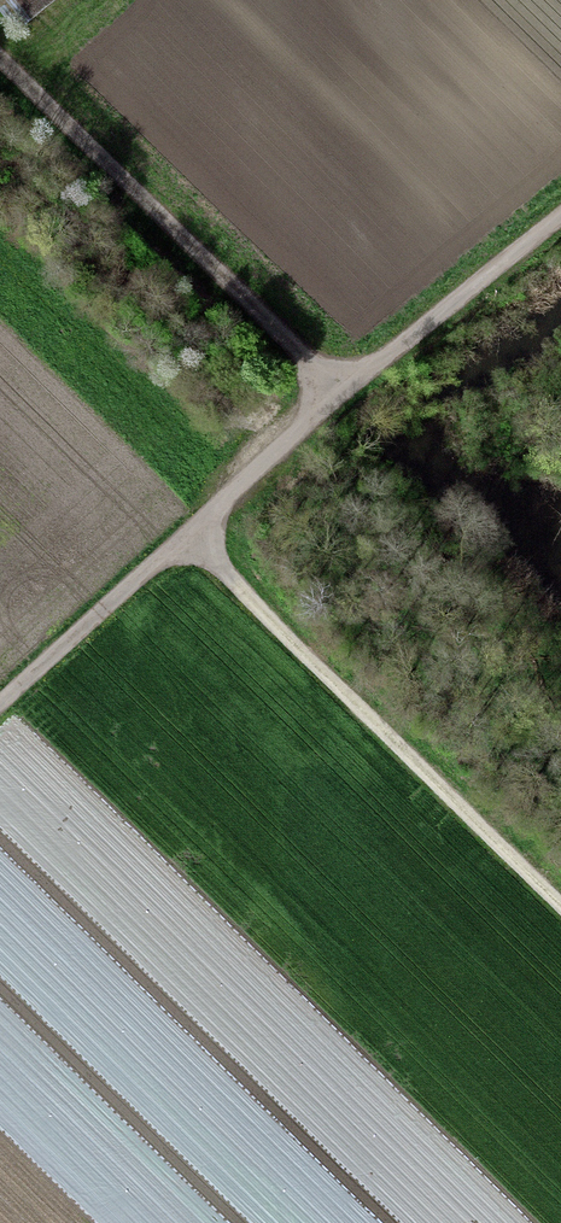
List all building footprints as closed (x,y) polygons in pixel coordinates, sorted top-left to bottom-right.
[(31,17),(51,0),(17,0),(31,17)]
